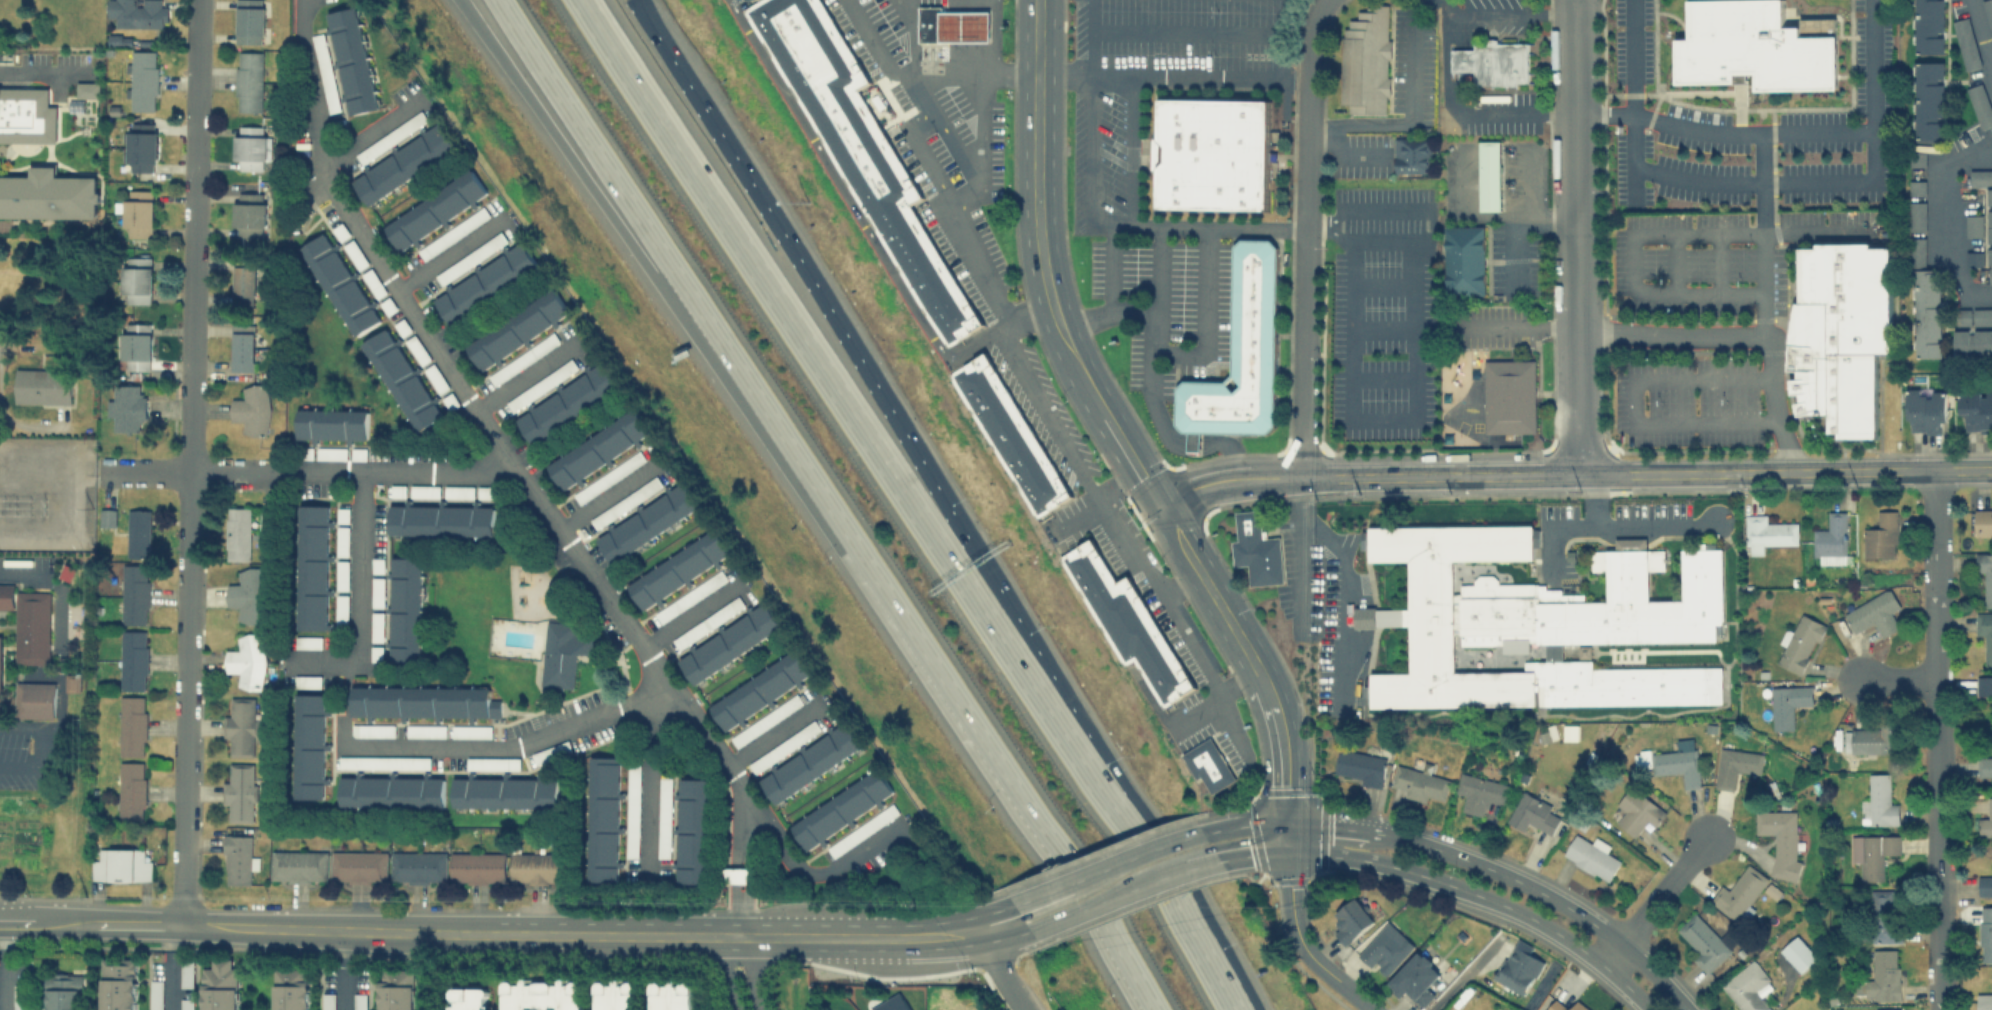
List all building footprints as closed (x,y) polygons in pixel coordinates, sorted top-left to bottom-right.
[(168,0),(107,0),(107,16),(116,16),(116,26),(168,27),(168,0)] [(236,43),(264,43),(264,0),(236,0),(236,43)] [(744,10),(760,0),(822,0),(871,81),(858,89),(923,196),(910,204),(983,324),(947,346),(744,10)] [(1688,38),(1687,0),(1783,0),(1784,26),(1798,26),(1798,18),(1835,17),(1837,88),(1755,90),(1755,73),(1734,73),(1735,82),(1677,83),(1676,38),(1688,38)] [(1943,0),(1913,0),(1913,53),(1943,53),(1943,0)] [(1989,29),(1991,28),(1991,0),(1982,0),(1981,0),(1989,29)] [(919,5),(942,5),(942,11),(942,40),(919,40),(919,5)] [(1348,112),(1389,112),(1390,5),(1356,5),(1356,18),(1340,18),(1340,103),(1348,103),(1348,112)] [(355,6),(326,13),(350,115),(378,108),(355,6)] [(942,40),(942,11),(989,11),(989,40),(942,40)] [(1963,70),(1979,66),(1970,16),(1953,20),(1963,70)] [(108,44),(120,44),(121,34),(108,34),(108,44)] [(1449,48),(1450,71),(1472,71),(1472,85),(1528,84),(1527,40),(1481,41),(1481,43),(1471,43),(1471,48),(1449,48)] [(127,49),(127,110),(157,110),(157,49),(127,49)] [(236,110),(261,110),(261,50),(236,50),(236,110)] [(1912,61),(1913,138),(1944,138),(1944,61),(1912,61)] [(76,81),(100,81),(99,97),(76,97),(76,81)] [(1982,82),(1966,87),(1979,128),(1991,124),(1991,114),(1982,82)] [(57,142),(0,141),(0,87),(48,87),(48,106),(57,106),(57,142)] [(1267,209),(1158,207),(1159,167),(1165,160),(1165,145),(1159,138),(1159,100),(1269,101),(1267,209)] [(420,110),(355,155),(361,165),(427,120),(420,110)] [(127,170),(156,170),(156,122),(127,122),(127,170)] [(455,147),(438,123),(351,182),(368,206),(455,147)] [(234,125),(234,169),(269,170),(269,135),(264,135),(264,126),(234,125)] [(1394,137),(1430,137),(1431,173),(1394,174),(1394,137)] [(1479,210),(1479,141),(1499,141),(1500,210),(1479,210)] [(97,217),(0,216),(0,175),(30,176),(30,165),(58,165),(58,176),(97,176),(97,192),(100,192),(100,202),(97,202),(97,217)] [(487,192),(470,168),(384,226),(400,251),(487,192)] [(1991,186),(1991,169),(1970,169),(1970,186),(1991,186)] [(1924,194),(1924,180),(1910,180),(1910,194),(1924,194)] [(152,189),(124,189),(124,235),(152,235),(152,189)] [(265,237),(265,192),(233,192),(233,237),(265,237)] [(1909,230),(1924,230),(1924,200),(1909,200),(1909,230)] [(482,206),(417,250),(423,260),(489,216),(482,206)] [(1965,236),(1982,236),(1982,214),(1965,214),(1965,236)] [(330,228),(339,241),(349,235),(340,221),(330,228)] [(1444,225),(1484,225),(1484,294),(1444,294),(1444,225)] [(500,230),(434,275),(441,285),(507,240),(500,230)] [(323,232),(298,248),(356,336),(381,319),(323,232)] [(1910,265),(1924,265),(1924,236),(1910,236),(1910,265)] [(341,244),(358,270),(368,263),(351,238),(341,244)] [(1175,387),(1183,380),(1223,381),(1231,373),(1233,246),(1240,238),(1270,238),(1276,246),(1274,425),(1266,432),(1183,431),(1175,424),(1175,387)] [(537,265),(520,241),(434,299),(450,324),(537,265)] [(1800,414),(1797,415),(1794,402),(1799,401),(1798,393),(1791,393),(1789,379),(1796,378),(1797,370),(1788,368),(1789,330),(1794,301),(1799,303),(1799,248),(1815,248),(1815,243),(1871,243),(1871,247),(1891,247),(1892,351),(1876,351),(1876,437),(1837,437),(1837,432),(1828,432),(1828,414),(1800,414)] [(1965,266),(1982,266),(1982,250),(1965,250),(1965,266)] [(121,303),(151,303),(151,256),(121,256),(121,303)] [(256,264),(234,264),(234,298),(256,298),(256,264)] [(360,274),(377,299),(387,293),(370,267),(360,274)] [(1941,357),(1941,268),(1914,268),(1913,357),(1941,357)] [(568,312),(552,288),(465,346),(482,371),(568,312)] [(379,302),(387,316),(397,309),(389,296),(379,302)] [(1991,356),(1991,307),(1955,308),(1955,327),(1953,327),(1953,357),(1991,356)] [(392,323),(401,337),(411,330),(402,317),(392,323)] [(151,323),(121,323),(121,369),(151,369),(151,323)] [(254,371),(254,324),(231,324),(231,371),(254,371)] [(385,328),(361,344),(418,432),(443,416),(385,328)] [(552,331),(486,376),(493,386),(558,341),(552,331)] [(403,340),(420,365),(430,359),(413,333),(403,340)] [(948,372),(983,351),(1071,495),(1035,517),(948,372)] [(570,358),(504,402),(511,412),(576,367),(570,358)] [(1484,360),(1486,360),(1534,359),(1535,432),(1484,432),(1484,360)] [(619,385),(603,360),(516,419),(533,443),(619,385)] [(422,369),(438,394),(448,388),(432,362),(422,369)] [(14,403),(71,403),(71,368),(14,368),(14,403)] [(113,384),(113,397),(106,397),(107,418),(114,418),(114,431),(139,431),(139,423),(145,423),(144,384),(113,384)] [(268,435),(269,384),(242,384),(242,397),(231,397),(230,421),(243,421),(243,434),(268,435)] [(1905,433),(1944,433),(1944,387),(1905,387),(1905,433)] [(1957,390),(1957,416),(1966,416),(1966,429),(1991,429),(1991,390),(1957,390)] [(441,398),(449,411),(459,404),(451,391),(441,398)] [(650,431),(633,406),(546,465),(563,489),(650,431)] [(297,409),(296,438),(367,440),(368,410),(297,409)] [(297,459),(313,459),(313,447),(297,447),(297,459)] [(316,459),(346,459),(346,447),(316,447),(316,459)] [(351,460),(367,460),(367,448),(351,448),(351,460)] [(655,475),(589,519),(595,529),(661,485),(655,475)] [(699,505),(682,481),(595,540),(612,564),(699,505)] [(390,496),(405,496),(406,484),(390,484),(390,496)] [(409,497),(439,497),(440,485),(409,485),(409,497)] [(444,497),(474,497),(474,486),(444,485),(444,497)] [(477,497),(493,498),(493,486),(477,486),(477,497)] [(328,505),(299,504),(297,629),(326,630),(328,505)] [(389,505),(389,535),(494,536),(494,506),(389,505)] [(250,506),(225,506),(225,559),(250,559),(250,506)] [(336,507),(348,507),(348,522),(336,522),(336,507)] [(115,526),(115,508),(99,508),(99,526),(115,526)] [(149,555),(149,508),(127,508),(127,555),(149,555)] [(1233,565),(1247,564),(1249,585),(1283,583),(1280,536),(1261,537),(1259,509),(1235,510),(1236,539),(1231,539),(1233,565)] [(1863,555),(1896,555),(1896,509),(1874,509),(1874,528),(1863,528),(1863,555)] [(1974,509),(1974,534),(1991,534),(1991,509),(1974,509)] [(1846,510),(1824,510),(1824,530),(1812,530),(1812,555),(1820,555),(1820,562),(1845,563),(1846,510)] [(1763,554),(1763,543),(1797,543),(1797,523),(1766,523),(1766,514),(1745,514),(1745,554),(1763,554)] [(1361,549),(1361,531),(1368,531),(1368,527),(1531,525),(1531,529),(1538,528),(1539,546),(1531,546),(1531,559),(1452,560),(1452,593),(1459,593),(1459,584),(1473,584),(1473,580),(1478,575),(1492,575),(1496,580),(1496,584),(1536,583),(1536,584),(1544,584),(1544,589),(1559,589),(1559,594),(1582,593),(1582,601),(1606,601),(1606,570),(1590,570),(1590,560),(1566,560),(1566,550),(1590,550),(1614,549),(1614,538),(1646,538),(1646,549),(1663,549),(1663,569),(1648,569),(1648,601),(1682,600),(1681,549),(1691,549),(1691,543),(1715,543),(1715,549),(1722,549),(1723,623),(1716,623),(1716,641),(1560,643),(1560,661),(1590,660),(1590,668),(1720,666),(1720,702),(1538,704),(1538,690),(1534,690),(1534,705),(1370,707),(1370,703),(1363,703),(1363,685),(1369,685),(1369,673),(1409,672),(1408,625),(1375,625),(1375,627),(1353,628),(1353,607),(1375,606),(1375,608),(1408,608),(1408,560),(1368,561),(1368,549),(1361,549)] [(730,551),(714,527),(627,585),(643,610),(730,551)] [(1059,555),(1089,537),(1117,582),(1128,576),(1195,688),(1163,707),(1133,658),(1124,663),(1059,555)] [(1976,552),(1976,572),(1985,572),(1984,606),(1991,606),(1991,552),(1976,552)] [(390,661),(420,661),(421,557),(391,557),(390,661)] [(371,558),(383,558),(383,572),(371,572),(371,558)] [(335,560),(347,560),(347,590),(335,589),(335,560)] [(148,563),(122,563),(122,623),(148,623),(148,563)] [(265,567),(238,567),(238,583),(226,582),(226,606),(238,607),(237,623),(264,623),(265,567)] [(371,577),(383,577),(383,607),(371,607),(371,577)] [(16,699),(15,718),(55,718),(56,679),(3,679),(3,651),(12,651),(12,664),(49,665),(50,590),(13,590),(13,581),(0,581),(0,699),(16,699)] [(1842,611),(1852,633),(1874,622),(1880,637),(1899,628),(1891,611),(1899,607),(1890,589),(1842,611)] [(335,594),(347,594),(346,624),(334,624),(335,594)] [(737,595),(671,640),(678,650),(743,605),(737,595)] [(781,626),(764,601),(677,660),(694,685),(781,626)] [(370,611),(382,612),(382,641),(370,641),(370,611)] [(1985,634),(1985,665),(1991,665),(1991,611),(1975,611),(1975,634),(1985,634)] [(1799,675),(1826,625),(1804,613),(1793,631),(1787,627),(1778,643),(1786,647),(1777,662),(1799,675)] [(571,689),(575,653),(592,655),(594,625),(546,620),(540,686),(571,689)] [(121,689),(147,689),(147,630),(121,630),(121,689)] [(225,672),(237,672),(237,689),(265,688),(264,633),(237,633),(238,649),(224,649),(225,672)] [(321,648),(294,647),(294,636),(321,636),(321,648)] [(370,645),(382,646),(382,661),(370,661),(370,645)] [(1577,645),(1589,645),(1590,658),(1577,658),(1577,645)] [(812,672),(795,648),(708,706),(725,731),(812,672)] [(78,690),(78,673),(64,673),(64,690),(78,690)] [(320,675),(320,688),(293,687),(293,675),(320,675)] [(1976,675),(1976,695),(1991,695),(1991,675),(1976,675)] [(350,686),(350,716),(490,717),(490,687),(350,686)] [(1811,686),(1772,686),(1772,728),(1792,728),(1792,703),(1811,703),(1811,686)] [(795,693),(729,738),(736,747),(801,703),(795,693)] [(293,798),(323,799),(325,694),(295,694),(293,798)] [(146,755),(146,695),(120,695),(120,755),(146,755)] [(256,756),(258,696),(230,696),(229,715),(222,715),(222,737),(230,737),(230,755),(256,756)] [(813,719),(747,764),(754,774),(820,729),(813,719)] [(862,745),(845,721),(759,780),(775,804),(862,745)] [(393,736),(351,736),(351,724),(393,724),(393,736)] [(445,737),(405,737),(405,724),(445,725),(445,737)] [(491,737),(451,737),(451,725),(491,725),(491,737)] [(1893,752),(1893,727),(1844,727),(1844,752),(1893,752)] [(1235,779),(1211,793),(1200,775),(1196,778),(1181,754),(1209,737),(1235,779)] [(1698,786),(1695,738),(1676,739),(1677,751),(1651,752),(1652,774),(1682,772),(1683,787),(1698,786)] [(1382,785),(1387,754),(1338,746),(1333,777),(1382,785)] [(1762,752),(1719,747),(1715,787),(1736,789),(1738,771),(1760,774),(1762,752)] [(1991,776),(1991,755),(1977,755),(1977,776),(1991,776)] [(428,756),(337,756),(337,767),(428,768),(428,756)] [(586,881),(616,882),(619,757),(589,756),(586,881)] [(517,769),(518,757),(466,757),(465,769),(517,769)] [(145,761),(119,761),(119,818),(145,818),(145,761)] [(256,762),(229,762),(229,781),(221,781),(221,804),(228,803),(229,820),(256,820),(256,762)] [(1443,804),(1450,778),(1396,764),(1389,790),(1443,804)] [(625,857),(627,765),(639,766),(638,857),(625,857)] [(893,792),(876,767),(789,826),(806,851),(893,792)] [(1462,810),(1485,815),(1489,801),(1502,804),(1507,783),(1461,772),(1455,793),(1465,796),(1462,810)] [(1861,824),(1898,824),(1898,802),(1889,802),(1889,773),(1869,773),(1869,797),(1861,797),(1861,824)] [(339,776),(339,806),(443,807),(443,777),(339,776)] [(452,777),(452,807),(556,808),(557,778),(452,777)] [(657,857),(658,777),(670,777),(669,857),(657,857)] [(678,882),(708,883),(709,779),(678,778),(678,882)] [(1635,836),(1644,821),(1654,828),(1666,810),(1629,786),(1615,806),(1623,812),(1616,824),(1635,836)] [(1507,819),(1524,829),(1528,822),(1552,834),(1563,812),(1522,790),(1507,819)] [(1987,796),(1987,817),(1979,816),(1979,835),(1991,835),(1991,796),(1987,796)] [(1755,833),(1773,833),(1773,878),(1799,878),(1799,859),(1795,859),(1795,810),(1755,810),(1755,833)] [(1562,856),(1608,881),(1620,860),(1607,853),(1611,845),(1593,835),(1589,841),(1574,833),(1562,856)] [(251,883),(250,869),(258,869),(258,855),(251,855),(250,834),(222,834),(223,884),(251,883)] [(1851,861),(1861,861),(1861,880),(1884,880),(1884,854),(1899,854),(1899,835),(1851,835),(1851,861)] [(91,858),(91,880),(151,880),(151,847),(99,847),(99,858),(91,858)] [(325,849),(269,849),(269,882),(325,882),(325,849)] [(387,882),(387,850),(329,850),(329,882),(387,882)] [(446,851),(390,851),(390,882),(446,882),(446,851)] [(505,851),(450,851),(450,883),(505,883),(505,851)] [(510,883),(561,883),(561,852),(510,852),(510,883)] [(1710,901),(1737,920),(1741,914),(1747,918),(1753,909),(1748,905),(1768,877),(1748,863),(1729,890),(1721,885),(1710,901)] [(719,882),(758,882),(758,867),(719,867),(719,882)] [(1978,875),(1978,895),(1991,895),(1991,875),(1978,875)] [(1871,941),(1899,941),(1899,889),(1871,889),(1871,941)] [(1332,914),(1339,924),(1331,930),(1343,945),(1382,914),(1371,900),(1363,906),(1355,896),(1332,914)] [(1991,961),(1991,905),(1979,905),(1979,961),(1991,961)] [(1720,938),(1694,912),(1676,929),(1699,952),(1693,959),(1707,973),(1737,943),(1726,932),(1720,938)] [(1357,955),(1385,978),(1414,942),(1386,920),(1357,955)] [(1817,956),(1796,935),(1780,950),(1801,972),(1817,956)] [(1546,955),(1514,938),(1492,978),(1524,996),(1546,955)] [(1872,978),(1864,978),(1864,999),(1899,999),(1899,949),(1872,949),(1872,978)] [(1386,982),(1402,998),(1408,991),(1423,1007),(1435,995),(1427,987),(1441,973),(1418,950),(1386,982)] [(100,957),(100,1009),(137,1009),(137,957),(100,957)] [(201,1009),(238,1009),(238,958),(212,957),(212,967),(201,967),(201,1009)] [(193,959),(180,959),(180,986),(193,986),(193,959)] [(1769,979),(1753,959),(1720,984),(1740,1009),(1768,1009),(1759,998),(1767,991),(1762,985),(1769,979)] [(311,968),(272,968),(272,1009),(311,1009),(311,968)] [(417,969),(378,968),(378,1009),(416,1009),(417,969)] [(82,973),(42,973),(42,1009),(82,1009),(82,973)] [(500,1009),(582,1009),(582,978),(500,977),(500,1009)] [(638,978),(593,978),(593,1009),(638,1009),(638,978)] [(691,978),(648,978),(648,1009),(691,1009),(691,978)] [(162,979),(149,979),(149,1009),(162,1009),(162,979)] [(488,987),(450,987),(450,1009),(487,1009),(488,987)] [(335,992),(321,992),(321,1009),(335,1009),(335,992)] [(366,993),(352,993),(352,1009),(366,1009),(366,993)] [(1976,993),(1976,1009),(1991,1009),(1991,993),(1976,993)] [(1576,998),(1569,1007),(1555,997),(1545,1009),(1591,1009),(1576,998)] [(192,998),(179,998),(179,1009),(192,1009),(192,998)]
